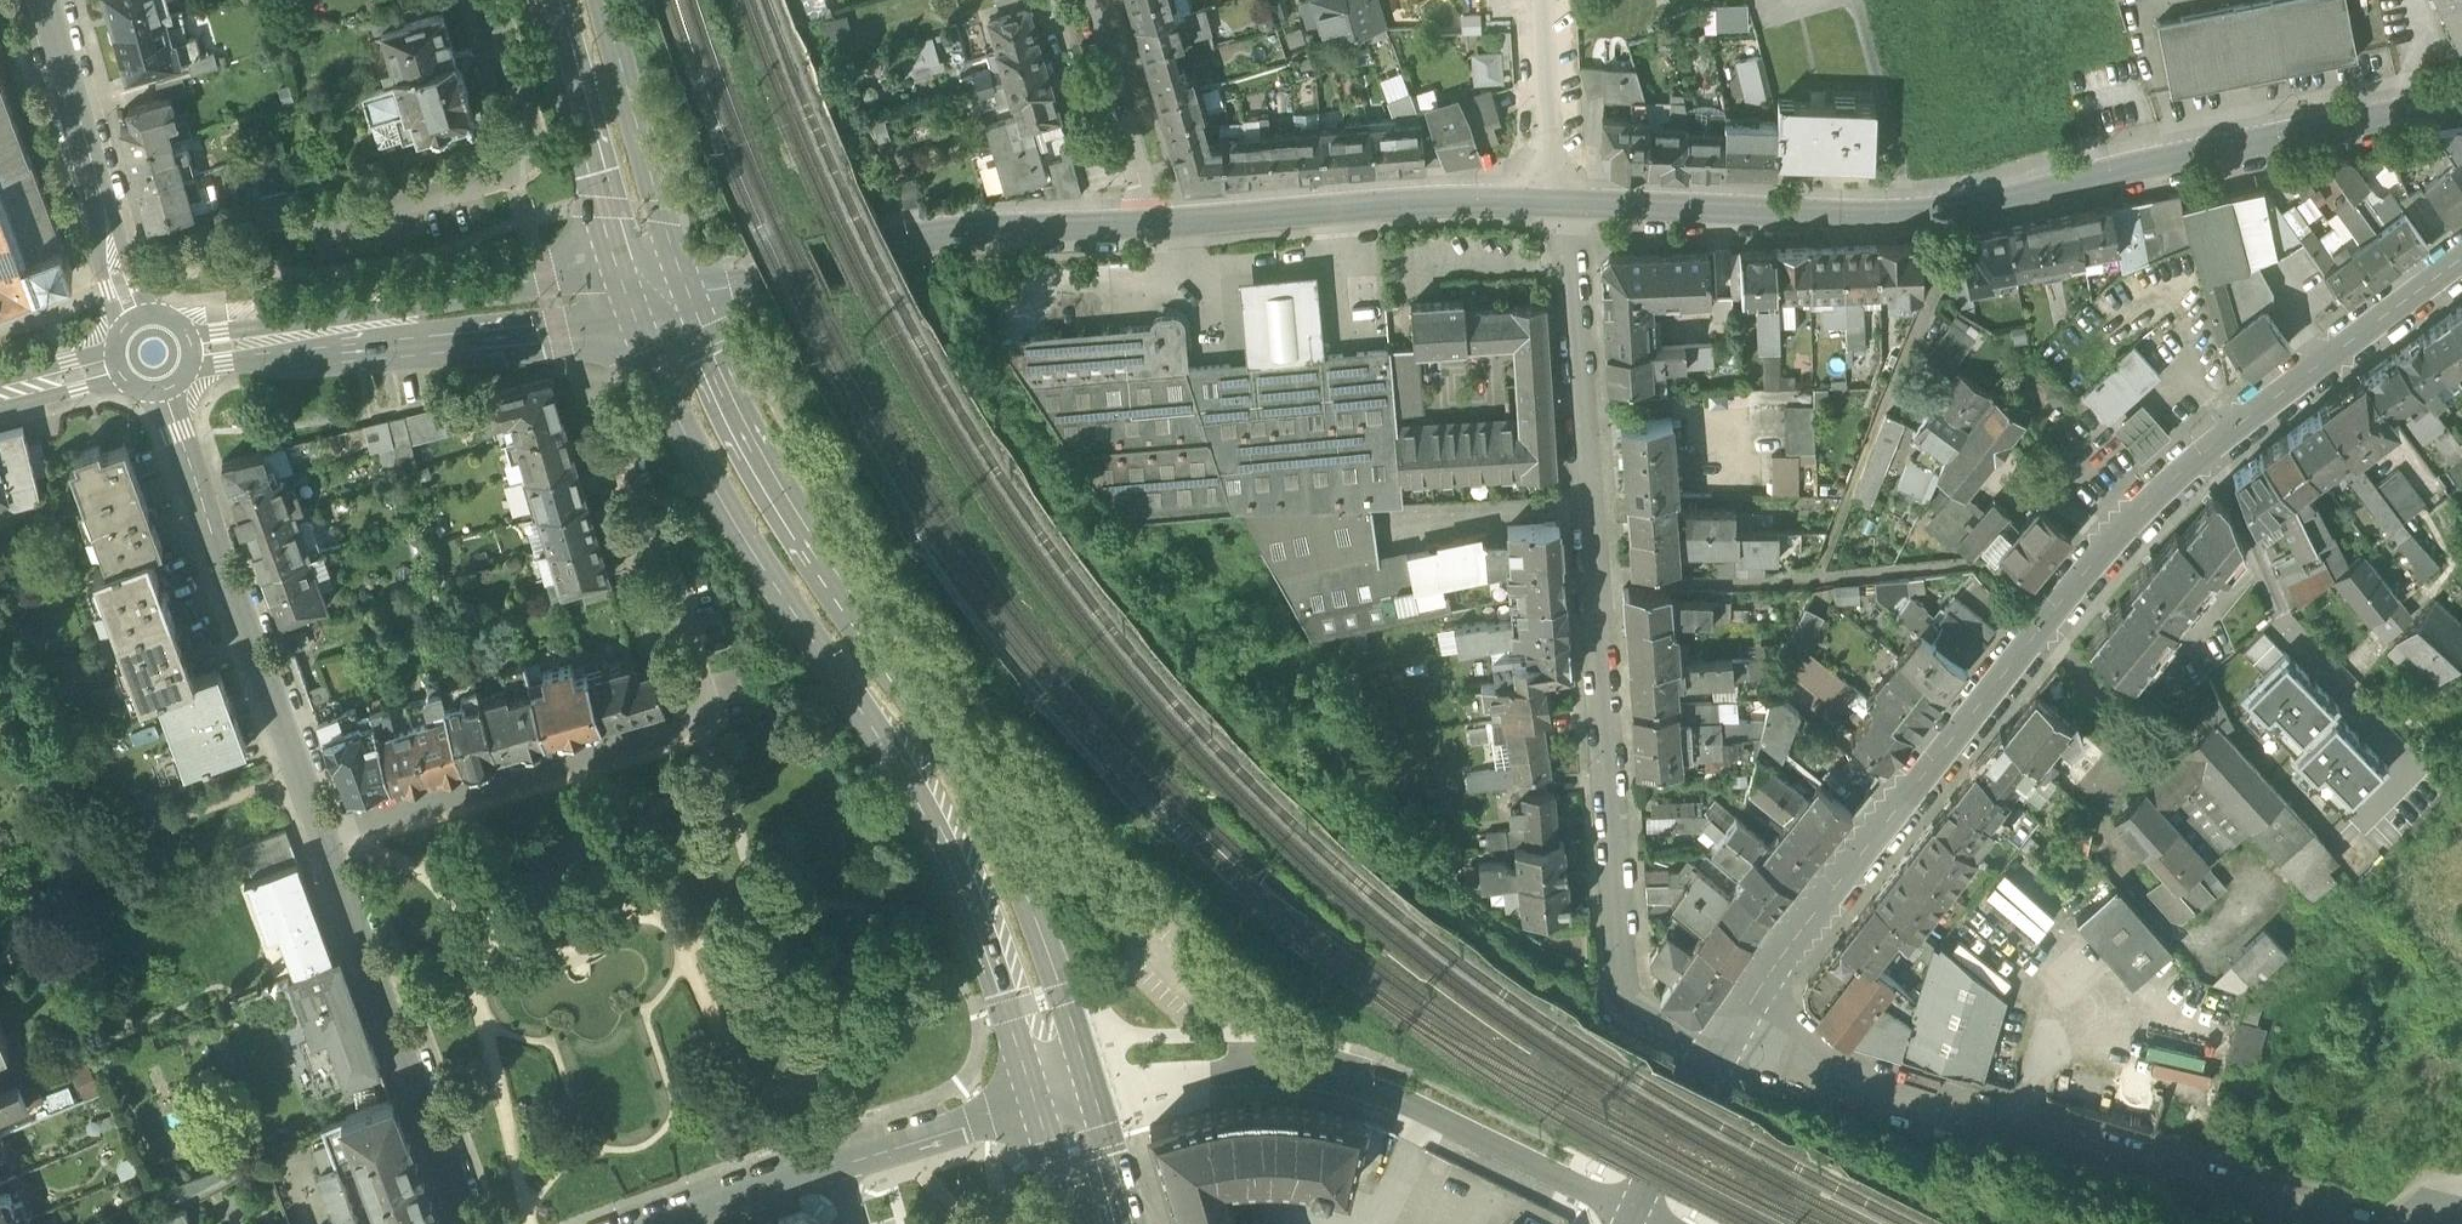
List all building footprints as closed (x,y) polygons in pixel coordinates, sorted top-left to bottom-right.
[(115,31),(165,16),(174,14),(169,0),(106,0),(115,31)] [(400,12),(437,1),(437,0),(396,0),(400,12)] [(1174,0),(1143,0),(1131,3),(1138,27),(1179,16),(1174,0)] [(1190,0),(1174,0),(1179,16),(1194,11),(1190,0)] [(1316,0),(1308,0),(1301,2),(1309,26),(1322,22),(1316,0)] [(1355,28),(1348,6),(1349,6),(1348,0),(1316,0),(1322,22),(1326,36),(1344,31),(1355,28)] [(1365,28),(1383,23),(1376,0),(1348,0),(1349,6),(1348,6),(1355,28),(1356,31),(1365,28)] [(2173,94),(2358,57),(2347,0),(2264,0),(2158,21),(2173,94)] [(2460,41),(2461,40),(2461,0),(2441,0),(2460,41)] [(1716,6),(1717,30),(1748,29),(1747,4),(1716,6)] [(1194,11),(1179,16),(1186,40),(1212,32),(1213,32),(1206,8),(1194,11)] [(990,23),(998,52),(1039,40),(1030,11),(990,23)] [(402,13),(400,12),(373,20),(372,23),(375,33),(378,34),(383,33),(383,31),(405,25),(402,13)] [(827,18),(835,36),(854,30),(848,12),(827,18)] [(1462,34),(1483,33),(1482,13),(1461,14),(1462,34)] [(182,41),(174,14),(165,16),(173,43),(182,41)] [(383,33),(396,74),(456,56),(444,14),(405,25),(383,31),(383,33)] [(173,43),(165,16),(115,31),(128,77),(186,61),(203,56),(197,37),(182,41),(173,43)] [(1173,44),(1186,40),(1179,16),(1138,27),(1146,52),(1173,44)] [(1385,22),(1383,23),(1365,28),(1369,40),(1389,33),(1385,22)] [(1302,26),(1285,31),(1291,48),(1307,43),(1302,26)] [(922,45),(927,62),(941,58),(934,34),(920,38),(922,45)] [(1043,54),(1039,40),(998,52),(1004,70),(1006,77),(1046,65),(1043,54)] [(1179,64),(1173,44),(1146,52),(1160,100),(1201,88),(1195,71),(1188,73),(1185,63),(1179,64)] [(927,62),(922,45),(899,51),(905,72),(928,65),(927,62)] [(1043,54),(1046,65),(1051,64),(1048,52),(1043,54)] [(186,61),(190,74),(219,66),(216,53),(203,56),(186,61)] [(456,56),(396,74),(383,78),(386,88),(363,95),(372,124),(373,124),(397,116),(404,138),(404,140),(433,131),(435,137),(452,132),(451,126),(474,119),(468,96),(470,95),(463,71),(460,71),(456,56)] [(1738,62),(1741,76),(1766,69),(1763,56),(1738,62)] [(1476,60),(1477,70),(1501,68),(1500,58),(1476,60)] [(1055,76),(1051,64),(1046,65),(1050,78),(1055,76)] [(1050,78),(1046,65),(1006,77),(1008,85),(1013,102),(1053,90),(1050,78)] [(1580,67),(1589,98),(1604,93),(1606,68),(1580,67)] [(1501,68),(1477,70),(1478,82),(1502,80),(1501,68)] [(1632,101),(1631,117),(1650,118),(1650,110),(1648,103),(1638,69),(1606,68),(1604,93),(1604,99),(1632,101)] [(972,74),(976,86),(1006,77),(1004,70),(991,74),(990,69),(972,74)] [(1744,88),(1751,103),(1773,97),(1766,69),(1741,76),(1744,88)] [(1381,78),(1389,100),(1411,92),(1403,70),(1381,78)] [(46,283),(72,273),(75,272),(74,269),(68,255),(0,74),(0,301),(46,283)] [(961,77),(964,89),(976,86),(972,74),(961,77)] [(157,84),(162,99),(172,97),(172,98),(188,93),(183,76),(157,84)] [(1008,85),(1006,77),(976,86),(980,98),(995,94),(997,93),(995,88),(1008,85)] [(1201,88),(1206,107),(1226,101),(1220,82),(1201,88)] [(997,93),(995,94),(999,106),(1013,102),(1008,85),(995,88),(997,93)] [(1206,107),(1201,88),(1160,100),(1167,125),(1202,114),(1208,113),(1206,107)] [(1062,120),(1053,90),(1013,102),(1017,117),(1022,132),(1033,129),(1043,126),(1062,120)] [(1395,119),(1397,118),(1397,124),(1422,122),(1418,113),(1414,100),(1411,92),(1389,100),(1395,119)] [(1436,93),(1414,100),(1418,113),(1429,110),(1441,106),(1436,93)] [(1468,117),(1481,158),(1482,157),(1478,145),(1497,139),(1491,120),(1499,118),(1491,93),(1460,103),(1459,100),(1458,101),(1468,117)] [(1666,125),(1688,126),(1688,113),(1687,109),(1684,93),(1673,93),(1673,103),(1673,118),(1666,117),(1666,125)] [(130,153),(174,140),(170,124),(179,121),(178,120),(172,98),(172,97),(162,99),(129,109),(134,125),(123,127),(130,153)] [(1447,162),(1447,163),(1481,158),(1468,117),(1458,101),(1441,106),(1429,110),(1447,162)] [(1780,102),(1779,123),(1778,160),(1875,163),(1877,105),(1780,102)] [(1673,118),(1673,103),(1648,103),(1650,110),(1650,118),(1649,125),(1666,125),(1666,117),(1673,118)] [(1694,109),(1693,130),(1721,131),(1721,110),(1694,109)] [(1422,122),(1425,164),(1447,162),(1429,110),(1418,113),(1422,122)] [(1296,132),(1296,133),(1322,131),(1322,130),(1321,130),(1320,113),(1294,115),(1295,132),(1296,132)] [(1207,133),(1202,114),(1167,125),(1185,185),(1225,182),(1222,145),(1211,146),(1205,147),(1202,136),(1207,133)] [(397,116),(373,124),(380,146),(404,138),(397,116)] [(1649,125),(1650,118),(1631,117),(1603,116),(1602,148),(1611,148),(1610,169),(1647,170),(1649,125)] [(188,117),(178,120),(179,121),(170,124),(174,140),(192,134),(188,117)] [(1040,151),(1033,129),(1022,132),(1017,117),(988,126),(986,126),(992,146),(1006,192),(1048,179),(1040,151)] [(874,121),(880,142),(893,139),(887,118),(874,121)] [(1244,119),(1245,121),(1246,137),(1262,136),(1260,118),(1244,119)] [(1043,126),(1047,138),(1066,132),(1062,120),(1043,126)] [(1220,125),(1221,139),(1227,139),(1228,139),(1228,136),(1240,135),(1240,138),(1246,137),(1245,121),(1228,122),(1228,125),(1220,125)] [(1727,121),(1727,131),(1726,172),(1738,172),(1740,121),(1727,121)] [(1779,123),(1740,121),(1738,172),(1777,174),(1778,160),(1779,123)] [(1397,124),(1371,126),(1375,169),(1400,167),(1425,164),(1422,122),(1397,124)] [(1666,125),(1649,125),(1647,170),(1686,172),(1686,171),(1688,130),(1688,126),(1666,125)] [(1047,138),(1043,126),(1033,129),(1040,151),(1050,148),(1047,138)] [(1371,126),(1347,129),(1351,171),(1375,169),(1371,126)] [(1345,129),(1322,131),(1325,173),(1351,171),(1347,129),(1345,129)] [(1693,130),(1688,130),(1686,171),(1718,172),(1721,131),(1693,130)] [(2457,130),(2437,132),(2453,155),(2458,162),(2461,159),(2461,137),(2457,130)] [(1325,173),(1322,131),(1296,133),(1300,175),(1325,173)] [(1727,131),(1721,131),(1718,172),(1726,172),(1727,131)] [(1211,146),(1207,133),(1202,136),(1205,147),(1211,146)] [(1296,133),(1271,135),(1275,177),(1300,175),(1296,133)] [(1221,139),(1222,145),(1225,182),(1250,180),(1246,137),(1240,138),(1240,135),(1228,136),(1228,139),(1227,139),(1221,139)] [(1262,136),(1246,137),(1250,180),(1275,177),(1271,135),(1262,136)] [(179,156),(174,140),(130,153),(138,182),(152,178),(155,186),(184,178),(184,176),(196,172),(190,153),(179,156)] [(903,146),(888,153),(896,168),(911,161),(903,146)] [(1060,148),(1064,159),(1073,157),(1071,153),(1069,146),(1060,148)] [(282,149),(251,157),(263,196),(293,188),(282,149)] [(241,201),(263,196),(251,157),(230,163),(241,201)] [(1045,187),(1046,197),(1083,194),(1073,157),(1064,159),(1048,163),(1055,186),(1045,187)] [(2395,163),(2409,196),(2421,190),(2427,187),(2439,177),(2431,158),(2395,163)] [(2451,167),(2461,183),(2461,159),(2458,162),(2451,167)] [(2329,164),(2352,196),(2353,197),(2369,185),(2353,161),(2329,164)] [(2461,218),(2461,183),(2451,167),(2439,177),(2427,187),(2454,224),(2461,218)] [(200,187),(196,172),(184,176),(184,178),(155,186),(140,190),(150,224),(195,213),(191,199),(203,196),(200,187)] [(914,178),(897,182),(904,197),(918,194),(914,178)] [(209,185),(200,187),(203,196),(191,199),(195,213),(215,207),(209,185)] [(2353,197),(2358,205),(2368,197),(2369,192),(2372,189),(2369,185),(2353,197)] [(2258,263),(2304,242),(2301,238),(2283,212),(2264,186),(2228,195),(2184,208),(2184,211),(2192,243),(2193,244),(2195,244),(2205,285),(2219,341),(2225,339),(2223,337),(2263,308),(2271,302),(2272,291),(2259,267),(2259,266),(2258,263)] [(2382,202),(2372,189),(2369,192),(2368,197),(2388,225),(2405,212),(2393,195),(2382,202)] [(2402,200),(2432,241),(2449,228),(2421,190),(2409,196),(2402,200)] [(2180,194),(2155,199),(2165,254),(2192,243),(2184,211),(2184,208),(2181,197),(2180,194)] [(2364,243),(2352,251),(2375,282),(2400,264),(2358,205),(2353,197),(2352,196),(2337,206),(2341,211),(2364,243)] [(2368,197),(2358,205),(2400,264),(2428,244),(2405,212),(2388,225),(2368,197)] [(2123,270),(2165,254),(2155,199),(2112,207),(2121,251),(2120,251),(2123,270)] [(2283,212),(2301,238),(2313,230),(2295,204),(2283,212)] [(2112,207),(2076,214),(2085,259),(2086,262),(2104,259),(2103,254),(2120,251),(2121,251),(2112,207)] [(2346,242),(2352,251),(2364,243),(2341,211),(2329,219),(2334,226),(2346,242)] [(2071,262),(2085,259),(2076,214),(2042,221),(2008,228),(2017,273),(2033,270),(2033,271),(2044,269),(2045,276),(2052,274),(2062,272),(2061,266),(2072,264),(2071,262)] [(2334,226),(2319,238),(2336,263),(2339,260),(2333,252),(2346,242),(2334,226)] [(1994,277),(2017,273),(2008,228),(1972,235),(1976,254),(1966,256),(1970,274),(1973,291),(1995,286),(1994,277)] [(2313,230),(2301,238),(2304,242),(2313,255),(2325,271),(2336,263),(2319,238),(2313,230)] [(2339,260),(2352,251),(2346,242),(2333,252),(2339,260)] [(1880,294),(1887,294),(1890,294),(1890,297),(1896,297),(1924,296),(1922,244),(1878,246),(1880,294)] [(1880,295),(1880,294),(1878,246),(1844,247),(1846,296),(1858,295),(1880,295)] [(1836,296),(1846,296),(1844,247),(1810,248),(1812,297),(1836,296)] [(1790,298),(1812,297),(1810,248),(1776,250),(1778,298),(1790,298)] [(1762,299),(1778,298),(1776,250),(1742,251),(1742,252),(1744,300),(1762,299)] [(2325,271),(2347,302),(2375,282),(2352,251),(2339,260),(2336,263),(2325,271)] [(1603,272),(1607,350),(1651,347),(1656,346),(1655,303),(1712,301),(1710,252),(1611,256),(1610,257),(1610,272),(1603,272)] [(1958,297),(1961,312),(1977,309),(1973,291),(1970,274),(1954,277),(1954,278),(1958,297)] [(1238,282),(1244,364),(1322,357),(1315,275),(1238,282)] [(1897,306),(1896,297),(1890,297),(1890,294),(1887,294),(1887,307),(1897,306)] [(1858,295),(1846,296),(1847,325),(1848,348),(1863,347),(1865,347),(1863,305),(1861,301),(1858,295)] [(1836,296),(1812,297),(1812,308),(1836,307),(1836,296)] [(1833,326),(1847,325),(1846,296),(1836,296),(1836,307),(1836,308),(1832,309),(1833,326)] [(1780,347),(1779,320),(1778,298),(1762,299),(1762,305),(1759,307),(1760,324),(1766,329),(1760,335),(1761,348),(1763,348),(1780,347)] [(1790,298),(1778,298),(1779,320),(1792,320),(1790,298)] [(1515,349),(1517,370),(1520,423),(1471,426),(1425,429),(1396,432),(1401,484),(1475,478),(1524,475),(1557,473),(1553,421),(1550,368),(1548,347),(1546,305),(1525,307),(1466,311),(1465,301),(1412,305),(1415,349),(1415,352),(1419,351),(1515,344),(1515,349)] [(2450,314),(2461,330),(2461,305),(2450,314)] [(2225,339),(2249,374),(2290,344),(2263,308),(2223,337),(2225,339)] [(2450,314),(2423,334),(2449,369),(2453,375),(2458,371),(2454,365),(2461,359),(2461,330),(2450,314)] [(1952,323),(1965,333),(1970,326),(1957,316),(1952,323)] [(1233,512),(1232,510),(1186,369),(1188,369),(1184,325),(1184,323),(1182,319),(1178,317),(1174,317),(1163,318),(1159,318),(1156,321),(1154,324),(1154,328),(998,341),(1120,522),(1233,512)] [(1928,356),(1951,373),(1975,341),(1965,333),(1952,323),(1928,356)] [(2028,326),(2013,329),(2016,345),(2031,342),(2028,326)] [(2423,334),(2395,354),(2435,409),(2446,400),(2445,399),(2432,382),(2449,369),(2423,334)] [(1656,346),(1651,347),(1652,362),(1658,361),(1658,368),(1667,367),(1716,363),(1714,342),(1656,346)] [(2084,395),(2108,421),(2130,401),(2131,401),(2142,391),(2142,390),(2160,374),(2157,370),(2134,345),(2114,363),(2117,366),(2084,395)] [(1653,380),(1652,362),(1651,347),(1607,350),(1609,384),(1633,382),(1653,381),(1653,380)] [(1781,388),(1780,347),(1763,348),(1765,389),(1781,388)] [(1389,352),(1391,375),(1420,373),(1419,351),(1415,352),(1415,349),(1389,352)] [(1389,352),(1322,357),(1244,364),(1188,369),(1186,369),(1232,510),(1241,510),(1293,508),(1372,505),(1404,503),(1401,484),(1396,432),(1391,375),(1389,352)] [(2395,354),(2364,378),(2392,415),(2407,403),(2415,413),(2431,436),(2436,432),(2447,424),(2435,409),(2395,354)] [(1660,379),(1661,395),(1669,395),(1667,367),(1658,368),(1658,361),(1652,362),(1653,380),(1660,379)] [(2432,382),(2445,399),(2461,387),(2453,375),(2449,369),(2432,382)] [(1934,403),(1935,404),(1968,427),(1992,396),(1958,370),(1934,403)] [(1391,375),(1396,432),(1425,429),(1420,373),(1391,375)] [(2364,378),(2352,387),(2375,418),(2371,421),(2382,436),(2386,433),(2398,424),(2392,415),(2364,378)] [(504,419),(510,439),(565,423),(551,379),(482,397),(490,423),(496,421),(504,419)] [(1633,382),(1634,397),(1661,395),(1660,379),(1653,380),(1653,381),(1633,382)] [(2063,383),(2051,386),(2048,397),(2055,407),(2067,403),(2070,392),(2063,383)] [(2355,456),(2382,436),(2371,421),(2375,418),(2352,387),(2321,411),(2355,456)] [(1947,458),(1941,471),(1940,474),(1961,491),(1967,495),(2024,421),(1992,396),(1968,427),(1947,458)] [(2142,460),(2143,460),(2172,434),(2171,434),(2143,401),(2113,427),(2142,460)] [(1947,458),(1968,427),(1935,404),(1913,434),(1927,444),(1947,458)] [(1786,406),(1788,453),(1816,453),(1815,406),(1786,406)] [(406,416),(412,444),(449,435),(442,407),(406,416)] [(2340,460),(2347,470),(2360,462),(2355,456),(2321,411),(2288,435),(2318,476),(2340,460)] [(2422,442),(2431,436),(2415,413),(2406,420),(2422,442)] [(1867,467),(1882,474),(1906,423),(1888,414),(1880,435),(1867,467)] [(406,416),(390,420),(396,445),(396,448),(412,444),(406,416)] [(1629,500),(1675,496),(1679,496),(1673,418),(1622,422),(1629,500)] [(502,441),(506,440),(510,439),(504,419),(496,421),(502,441)] [(372,451),(396,445),(390,420),(366,426),(372,451)] [(524,457),(529,476),(576,463),(565,423),(510,439),(506,440),(512,461),(524,457)] [(2436,432),(2440,437),(2451,430),(2447,424),(2436,432)] [(28,444),(23,426),(0,432),(0,451),(28,444)] [(2454,465),(2461,459),(2461,445),(2460,443),(2451,430),(2440,437),(2436,439),(2454,465)] [(1927,444),(1913,434),(1908,442),(1922,452),(1927,444)] [(2263,454),(2293,495),(2304,487),(2318,476),(2288,435),(2263,454)] [(42,441),(28,445),(36,477),(51,473),(42,441)] [(8,498),(9,502),(16,505),(37,500),(41,493),(36,477),(28,445),(28,444),(0,451),(0,499),(8,498)] [(71,463),(85,502),(139,483),(129,457),(130,457),(126,444),(103,452),(100,445),(76,453),(79,460),(71,463)] [(1947,458),(1927,444),(1922,452),(1917,460),(1941,471),(1947,458)] [(274,478),(283,475),(296,472),(286,446),(264,451),(274,478)] [(224,461),(235,492),(274,478),(264,451),(224,461)] [(2299,553),(2317,543),(2293,495),(2263,454),(2235,475),(2256,524),(2257,523),(2277,508),(2283,520),(2298,552),(2299,553)] [(1773,495),(1799,495),(1800,456),(1773,456),(1773,495)] [(511,482),(524,478),(529,476),(524,457),(512,461),(505,463),(511,482)] [(2454,465),(2447,470),(2460,487),(2461,485),(2461,459),(2454,465)] [(1927,500),(1940,474),(1941,471),(1917,460),(1909,463),(1899,487),(1927,500)] [(2366,471),(2360,462),(2347,470),(2345,472),(2353,482),(2366,471)] [(535,515),(540,513),(587,499),(576,463),(529,476),(524,478),(535,515)] [(1869,507),(1882,474),(1867,467),(1854,501),(1869,507)] [(2378,486),(2404,522),(2426,505),(2399,470),(2378,486)] [(2353,482),(2391,532),(2403,523),(2404,522),(2378,486),(2366,471),(2353,482)] [(235,492),(248,526),(296,509),(296,510),(303,507),(297,491),(290,494),(283,475),(274,478),(235,492)] [(85,502),(109,566),(148,551),(162,546),(139,483),(85,502)] [(2314,500),(2304,487),(2293,495),(2317,543),(2326,562),(2343,554),(2333,535),(2316,500),(2314,500)] [(1974,521),(1984,509),(1967,495),(1961,491),(1928,529),(1953,548),(1957,543),(1956,542),(1961,536),(1956,532),(1970,517),(1974,521)] [(2125,674),(2135,682),(2180,627),(2177,624),(2221,571),(2226,576),(2238,562),(2232,557),(2242,546),(2244,545),(2228,505),(2214,493),(2206,502),(2207,502),(2207,507),(2183,537),(2177,533),(2159,555),(2154,555),(2153,555),(2139,572),(2142,575),(2131,588),(2134,591),(2124,603),(2121,600),(2106,617),(2107,618),(2107,623),(2090,645),(2125,674)] [(1632,533),(1677,529),(1677,517),(1675,496),(1629,500),(1632,533)] [(1957,543),(1974,555),(1980,548),(1980,547),(1994,531),(1995,532),(2006,519),(2011,513),(1994,498),(1984,509),(1974,521),(1970,517),(1956,532),(1961,536),(1956,542),(1957,543)] [(540,513),(551,547),(597,534),(587,499),(540,513)] [(1297,611),(1385,593),(1380,556),(1372,505),(1293,508),(1241,510),(1297,611)] [(2001,552),(2034,580),(2071,536),(2038,507),(2017,531),(2006,519),(1995,532),(1994,531),(1980,547),(1980,548),(1995,560),(2001,552)] [(2277,508),(2257,523),(2266,533),(2283,520),(2277,508)] [(248,526),(264,571),(323,549),(314,525),(312,522),(308,521),(306,521),(301,523),(296,510),(296,509),(248,526)] [(1683,517),(1677,517),(1677,529),(1737,530),(1737,512),(1684,511),(1683,513),(1683,517)] [(540,513),(535,515),(525,517),(536,552),(541,550),(551,547),(540,513)] [(2441,566),(2403,523),(2391,532),(2390,533),(2418,566),(2413,570),(2423,581),(2441,566)] [(1506,567),(1509,567),(1564,562),(1561,524),(1510,528),(1511,546),(1512,553),(1507,553),(1506,551),(1505,550),(1489,551),(1489,547),(1487,533),(1477,535),(1477,536),(1439,544),(1440,550),(1433,552),(1410,556),(1416,586),(1448,579),(1506,567)] [(1680,565),(1678,544),(1677,529),(1632,533),(1634,568),(1680,565)] [(1737,530),(1677,529),(1678,544),(1686,544),(1685,549),(1687,551),(1739,552),(1740,552),(1740,530),(1737,530)] [(1765,560),(1780,560),(1780,531),(1740,530),(1740,552),(1739,552),(1739,559),(1765,560)] [(609,576),(597,534),(551,547),(541,550),(553,592),(609,576)] [(2283,559),(2304,603),(2335,578),(2326,562),(2317,543),(2299,553),(2298,552),(2283,559)] [(1433,552),(1440,550),(1439,544),(1431,546),(1433,552)] [(330,569),(323,549),(264,571),(282,620),(329,603),(318,574),(330,569)] [(1409,550),(1380,556),(1385,593),(1416,586),(1410,556),(1409,550)] [(95,571),(118,635),(172,615),(148,551),(109,566),(95,571)] [(2335,578),(2370,621),(2399,598),(2364,554),(2335,578)] [(1213,577),(1198,556),(1189,563),(1204,583),(1213,577)] [(1765,560),(1739,559),(1738,578),(1765,576),(1765,560)] [(1567,596),(1564,562),(1509,567),(1511,586),(1517,586),(1518,594),(1511,595),(1512,601),(1518,600),(1567,596)] [(1448,579),(1416,586),(1385,593),(1297,611),(1314,641),(1315,640),(1455,612),(1448,579)] [(1883,603),(1898,613),(1911,597),(1909,579),(1876,582),(1878,597),(1880,600),(1883,603)] [(1861,602),(1859,583),(1835,586),(1836,605),(1861,602)] [(1669,620),(1673,620),(1672,609),(1670,590),(1624,588),(1627,621),(1669,620)] [(450,623),(459,620),(457,610),(452,596),(443,599),(450,623)] [(1518,600),(1519,612),(1568,608),(1567,596),(1518,600)] [(1921,630),(1932,639),(1940,629),(1925,616),(1929,611),(1911,597),(1898,613),(1898,614),(1920,631),(1921,630)] [(2399,598),(2370,621),(2382,637),(2386,641),(2402,626),(2403,626),(2412,615),(2399,598)] [(1512,601),(1513,620),(1514,620),(1515,627),(1521,626),(1519,612),(1518,600),(1512,601)] [(1944,623),(1940,629),(1932,639),(1966,666),(1997,627),(1962,600),(1953,612),(1949,610),(1941,620),(1944,623)] [(2441,682),(2453,671),(2461,660),(2461,624),(2436,600),(2409,630),(2398,642),(2441,682)] [(1712,621),(1712,610),(1712,604),(1678,604),(1678,609),(1672,609),(1673,620),(1712,621)] [(1806,607),(1791,637),(1808,650),(1825,617),(1806,607)] [(469,608),(457,610),(459,620),(471,616),(469,608)] [(1570,635),(1568,608),(1519,612),(1521,626),(1522,639),(1525,639),(1570,635)] [(142,699),(164,690),(195,679),(172,615),(118,635),(142,699)] [(1512,640),(1522,639),(1521,626),(1515,627),(1514,620),(1513,620),(1506,621),(1489,624),(1488,622),(1455,628),(1459,650),(1490,644),(1512,640)] [(1670,627),(1669,620),(1627,621),(1630,665),(1677,663),(1679,663),(1677,629),(1674,627),(1670,627)] [(286,633),(293,652),(313,646),(307,627),(286,633)] [(1442,653),(1459,650),(1455,628),(1438,632),(1442,653)] [(1946,692),(1966,666),(1932,639),(1921,630),(1920,631),(1901,656),(1946,692)] [(2244,652),(2254,663),(2275,642),(2265,632),(2244,652)] [(1494,664),(1497,683),(1546,676),(1573,671),(1570,635),(1525,639),(1528,660),(1514,661),(1494,664)] [(1781,662),(1841,709),(1857,689),(1808,650),(1791,637),(1783,658),(1781,662)] [(1490,644),(1494,664),(1514,661),(1528,660),(1525,639),(1522,639),(1512,640),(1490,644)] [(1258,653),(1272,646),(1270,642),(1256,649),(1258,653)] [(2275,642),(2254,663),(2265,673),(2285,652),(2275,642)] [(2296,751),(2336,712),(2341,707),(2319,685),(2320,684),(2309,673),(2308,674),(2286,652),(2285,652),(2265,673),(2241,696),(2252,706),(2286,741),(2296,751)] [(1914,734),(1946,692),(1901,656),(1868,697),(1876,704),(1914,734)] [(603,722),(665,703),(659,682),(654,667),(639,672),(635,659),(589,673),(603,722)] [(1734,680),(1748,680),(1748,660),(1733,661),(1734,680)] [(1763,660),(1748,660),(1748,680),(1764,679),(1763,660)] [(498,753),(547,738),(532,687),(525,661),(500,668),(506,688),(481,694),(498,753)] [(1679,663),(1677,663),(1678,677),(1683,677),(1684,682),(1734,680),(1733,661),(1679,663)] [(438,678),(439,680),(441,687),(476,676),(472,663),(456,667),(458,673),(438,678)] [(547,738),(603,722),(589,673),(588,670),(576,674),(573,663),(543,672),(547,682),(532,687),(547,738)] [(1679,698),(1678,677),(1677,663),(1630,665),(1633,700),(1679,698)] [(479,689),(481,694),(506,688),(500,668),(485,673),(489,686),(479,689)] [(219,670),(195,679),(164,690),(193,767),(199,765),(205,763),(206,764),(210,763),(209,762),(235,752),(247,748),(219,670)] [(464,763),(498,753),(481,694),(479,689),(476,676),(441,687),(441,688),(464,763)] [(1552,711),(1546,676),(1497,683),(1483,686),(1484,694),(1490,693),(1494,721),(1508,718),(1543,713),(1552,711)] [(441,688),(441,687),(439,680),(427,684),(429,691),(441,688)] [(1714,685),(1714,702),(1720,702),(1739,701),(1738,684),(1714,685)] [(429,773),(464,763),(441,688),(429,691),(425,698),(408,703),(429,773)] [(1774,691),(1767,723),(1764,734),(1763,739),(1783,755),(1798,710),(1774,691)] [(2036,695),(2003,735),(2045,772),(2059,761),(2049,752),(2060,740),(2072,750),(2083,740),(2084,733),(2077,716),(2070,723),(2036,695)] [(369,701),(372,708),(383,705),(382,698),(369,701)] [(338,699),(333,699),(314,706),(319,721),(345,712),(341,702),(338,699)] [(1739,701),(1720,702),(1721,719),(1723,719),(1728,718),(1740,720),(1739,701)] [(1678,703),(1679,709),(1679,721),(1706,719),(1721,719),(1720,702),(1714,702),(1678,703)] [(394,784),(429,773),(408,703),(390,708),(383,705),(372,708),(372,710),(375,720),(394,784)] [(2214,722),(2224,732),(2234,726),(2223,704),(2222,703),(2208,717),(2214,723),(2214,722)] [(1889,766),(1914,734),(1876,704),(1851,737),(1889,766)] [(2286,741),(2252,706),(2243,714),(2278,749),(2286,741)] [(347,798),(394,784),(375,720),(362,724),(359,714),(357,708),(345,712),(319,721),(347,798)] [(1636,741),(1680,738),(1679,721),(1679,709),(1634,711),(1636,741)] [(372,710),(359,714),(362,724),(375,720),(372,710)] [(2336,712),(2296,751),(2291,756),(2301,766),(2335,801),(2345,811),(2390,767),(2368,745),(2369,744),(2358,734),(2336,712)] [(1508,718),(1512,740),(1547,735),(1543,713),(1508,718)] [(1495,743),(1512,740),(1508,718),(1494,721),(1491,721),(1495,743)] [(1729,725),(1730,736),(1764,734),(1767,723),(1740,720),(1728,718),(1728,725),(1729,725)] [(1706,719),(1679,721),(1680,738),(1707,737),(1706,719)] [(1723,736),(1723,726),(1723,719),(1721,719),(1706,719),(1707,737),(1723,736)] [(2166,876),(2178,890),(2197,874),(2211,862),(2167,812),(2205,775),(2197,767),(2228,737),(2224,732),(2214,722),(2214,723),(2115,819),(2166,876)] [(1492,742),(1489,725),(1469,728),(1472,745),(1492,742)] [(1707,737),(1680,738),(1681,755),(1724,752),(1724,745),(1730,745),(1730,736),(1729,725),(1728,725),(1723,726),(1723,736),(1707,737)] [(1763,739),(1764,734),(1730,736),(1730,745),(1734,750),(1761,749),(1763,739)] [(1516,766),(1519,781),(1522,781),(1546,777),(1553,776),(1547,735),(1512,740),(1516,766)] [(2031,790),(2045,772),(2003,735),(1976,770),(2010,798),(2022,783),(2031,790)] [(2251,829),(2281,862),(2314,832),(2228,737),(2197,767),(2205,775),(2167,812),(2211,862),(2212,863),(2251,829)] [(1682,768),(1681,755),(1680,738),(1636,741),(1639,771),(1682,768)] [(2053,777),(2072,795),(2107,755),(2087,738),(2053,777)] [(1492,743),(1496,769),(1516,766),(1512,740),(1495,743),(1492,743)] [(199,765),(204,780),(241,767),(235,752),(209,762),(210,763),(206,764),(205,763),(199,765)] [(1755,772),(1799,808),(1809,795),(1796,785),(1759,756),(1755,772)] [(1519,781),(1516,766),(1496,769),(1466,773),(1470,793),(1519,785),(1519,781)] [(2335,801),(2301,766),(2293,774),(2327,809),(2335,801)] [(1994,825),(2003,833),(2014,820),(2000,810),(2010,798),(1976,770),(1956,794),(1994,825)] [(1751,791),(1788,821),(1799,808),(1755,772),(1751,791)] [(1806,773),(1796,785),(1809,795),(1818,784),(1806,773)] [(1522,781),(1524,795),(1547,793),(1546,777),(1522,781)] [(1818,784),(1809,795),(1799,808),(1833,835),(1853,811),(1818,784)] [(1526,830),(1527,845),(1559,842),(1555,793),(1547,793),(1524,795),(1523,796),(1524,809),(1526,822),(1526,830)] [(1935,821),(1973,851),(1994,825),(1956,794),(1935,821)] [(1716,800),(1708,815),(1712,819),(1727,830),(1737,817),(1716,800)] [(1833,835),(1799,808),(1788,821),(1779,832),(1814,859),(1833,835)] [(1513,823),(1517,823),(1526,822),(1524,809),(1512,810),(1513,823)] [(1705,828),(1712,819),(1708,815),(1678,817),(1679,832),(1703,830),(1705,828)] [(1727,830),(1759,857),(1770,843),(1737,817),(1727,830)] [(1705,828),(1719,840),(1727,830),(1712,819),(1705,828)] [(1935,821),(1883,889),(1925,922),(1977,854),(1973,851),(1935,821)] [(1526,822),(1517,823),(1518,829),(1518,830),(1519,830),(1526,830),(1526,822)] [(240,865),(247,863),(247,861),(292,844),(287,829),(234,848),(240,865)] [(1518,829),(1508,831),(1510,847),(1515,847),(1520,846),(1519,830),(1518,830),(1518,829)] [(1526,830),(1519,830),(1520,846),(1527,845),(1526,830)] [(1712,849),(1744,875),(1759,857),(1727,830),(1719,840),(1712,849)] [(1489,849),(1510,847),(1508,831),(1487,833),(1487,838),(1488,845),(1489,849)] [(1779,832),(1770,843),(1759,857),(1793,884),(1814,859),(1779,832)] [(2327,847),(2314,832),(2281,862),(2313,899),(2335,880),(2326,869),(2337,860),(2327,847)] [(1565,841),(1559,842),(1527,845),(1520,846),(1515,847),(1517,865),(1518,880),(1569,875),(1565,841)] [(299,861),(292,844),(247,861),(247,863),(253,878),(299,861)] [(1793,884),(1759,857),(1744,875),(1738,883),(1772,910),(1793,884)] [(1504,882),(1518,880),(1517,865),(1512,865),(1505,859),(1479,861),(1480,864),(1482,885),(1504,882)] [(281,932),(297,974),(334,959),(298,863),(299,863),(299,861),(253,878),(245,881),(246,883),(247,882),(267,937),(281,932)] [(1685,884),(1687,886),(1699,868),(1691,862),(1683,874),(1671,874),(1672,885),(1685,884)] [(1468,886),(1482,885),(1480,864),(1466,865),(1468,886)] [(1687,886),(1718,911),(1731,893),(1699,867),(1699,868),(1687,886)] [(1647,872),(1648,885),(1672,885),(1671,874),(1671,870),(1647,872)] [(2173,920),(2183,922),(2198,909),(2216,894),(2197,874),(2178,890),(2166,876),(2148,891),(2173,920)] [(1572,893),(1569,875),(1518,880),(1520,897),(1523,916),(1558,912),(1560,912),(1574,910),(1574,909),(1573,893),(1572,893)] [(2041,934),(2052,920),(2000,877),(1978,904),(2003,925),(1996,933),(2008,943),(2007,944),(2023,958),(2042,935),(2041,934)] [(1518,880),(1504,882),(1507,904),(1511,903),(1516,898),(1520,897),(1518,880)] [(1738,883),(1731,893),(1718,911),(1752,939),(1772,910),(1738,883)] [(1685,884),(1672,885),(1648,885),(1649,901),(1676,903),(1687,886),(1685,884)] [(1676,903),(1706,929),(1718,911),(1687,886),(1676,903)] [(2078,921),(2134,985),(2174,950),(2118,886),(2078,921)] [(1917,932),(1925,922),(1883,889),(1875,899),(1917,932)] [(1865,958),(1879,969),(1881,967),(1884,963),(1877,958),(1892,939),(1897,933),(1903,937),(1902,938),(1913,947),(1922,935),(1917,932),(1875,899),(1874,898),(1866,910),(1842,940),(1865,958)] [(1560,912),(1561,928),(1593,926),(1591,909),(1574,909),(1574,910),(1560,912)] [(1752,939),(1718,911),(1706,929),(1699,939),(1733,967),(1752,939)] [(2233,962),(2252,983),(2288,950),(2267,930),(2233,962)] [(1660,948),(1682,965),(1691,950),(1669,935),(1660,948)] [(1699,939),(1691,950),(1682,965),(1717,991),(1733,967),(1699,939)] [(1877,958),(1884,963),(1890,954),(1896,955),(1901,949),(1899,944),(1892,939),(1877,958)] [(1821,1016),(1849,1038),(1893,980),(1879,969),(1865,958),(1842,940),(1811,980),(1806,991),(1808,1003),(1815,1012),(1821,1016)] [(1924,948),(1933,953),(1935,946),(1928,940),(1924,948)] [(1902,1054),(1983,1078),(2006,998),(1941,944),(1938,948),(1935,946),(1933,953),(1919,1000),(1902,1054)] [(1654,964),(1673,977),(1682,965),(1660,948),(1653,958),(1654,964)] [(340,957),(334,959),(297,974),(291,977),(312,1033),(306,1035),(326,1089),(382,1069),(340,957)] [(2242,993),(2252,983),(2233,962),(2211,982),(2242,993)] [(1717,991),(1682,965),(1673,977),(1662,994),(1691,1014),(1703,1012),(1717,991)] [(1849,1038),(1902,1054),(1919,1000),(1914,996),(1893,980),(1849,1038)] [(2206,1099),(2232,1016),(2159,993),(2139,1058),(2143,1059),(2137,1078),(2206,1099)] [(2246,1000),(2240,1022),(2256,1027),(2262,1005),(2246,1000)] [(10,1041),(2,1021),(0,1021),(0,1046),(10,1041)] [(2229,1057),(2252,1063),(2263,1029),(2256,1027),(2240,1022),(2229,1057)] [(106,1092),(92,1058),(72,1066),(87,1100),(106,1092)] [(22,1087),(29,1105),(30,1107),(47,1101),(38,1080),(22,1087)] [(2,1095),(0,1096),(0,1117),(29,1105),(22,1087),(2,1095)] [(394,1101),(359,1114),(325,1127),(329,1141),(338,1165),(360,1223),(439,1223),(394,1101)] [(1259,1215),(1258,1215),(1258,1213),(1254,1211),(1237,1216),(1227,1181),(1236,1180),(1245,1179),(1257,1178),(1268,1177),(1280,1177),(1290,1178),(1303,1179),(1312,1181),(1312,1182),(1314,1186),(1316,1186),(1315,1187),(1327,1189),(1329,1189),(1332,1187),(1333,1185),(1349,1190),(1349,1189),(1350,1189),(1352,1182),(1366,1119),(1359,1117),(1346,1114),(1334,1111),(1322,1109),(1309,1106),(1296,1105),(1284,1104),(1271,1104),(1259,1104),(1246,1105),(1234,1106),(1222,1108),(1210,1110),(1198,1112),(1186,1115),(1175,1119),(1163,1122),(1151,1126),(1180,1223),(1262,1223),(1259,1215)] [(114,1111),(99,1118),(108,1138),(123,1132),(114,1111)] [(1395,1133),(1366,1119),(1352,1182),(1375,1188),(1395,1133)] [(313,1147),(322,1171),(338,1165),(329,1141),(313,1147)] [(152,1201),(159,1218),(186,1206),(187,1209),(255,1170),(259,1167),(260,1171),(269,1167),(264,1152),(150,1197),(152,1201)] [(132,1154),(121,1159),(118,1167),(123,1179),(140,1172),(132,1154)] [(344,1223),(360,1223),(338,1165),(322,1171),(320,1172),(338,1221),(343,1219),(344,1223)] [(259,1167),(255,1170),(262,1187),(275,1182),(269,1167),(260,1171),(259,1167)] [(152,1201),(150,1197),(143,1179),(121,1189),(130,1210),(152,1201)] [(0,1187),(0,1223),(15,1223),(31,1217),(24,1200),(16,1204),(12,1195),(6,1194),(3,1195),(0,1187)] [(187,1209),(186,1206),(159,1218),(162,1223),(193,1223),(187,1209)] [(818,1218),(804,1211),(769,1223),(820,1223),(818,1218)]
